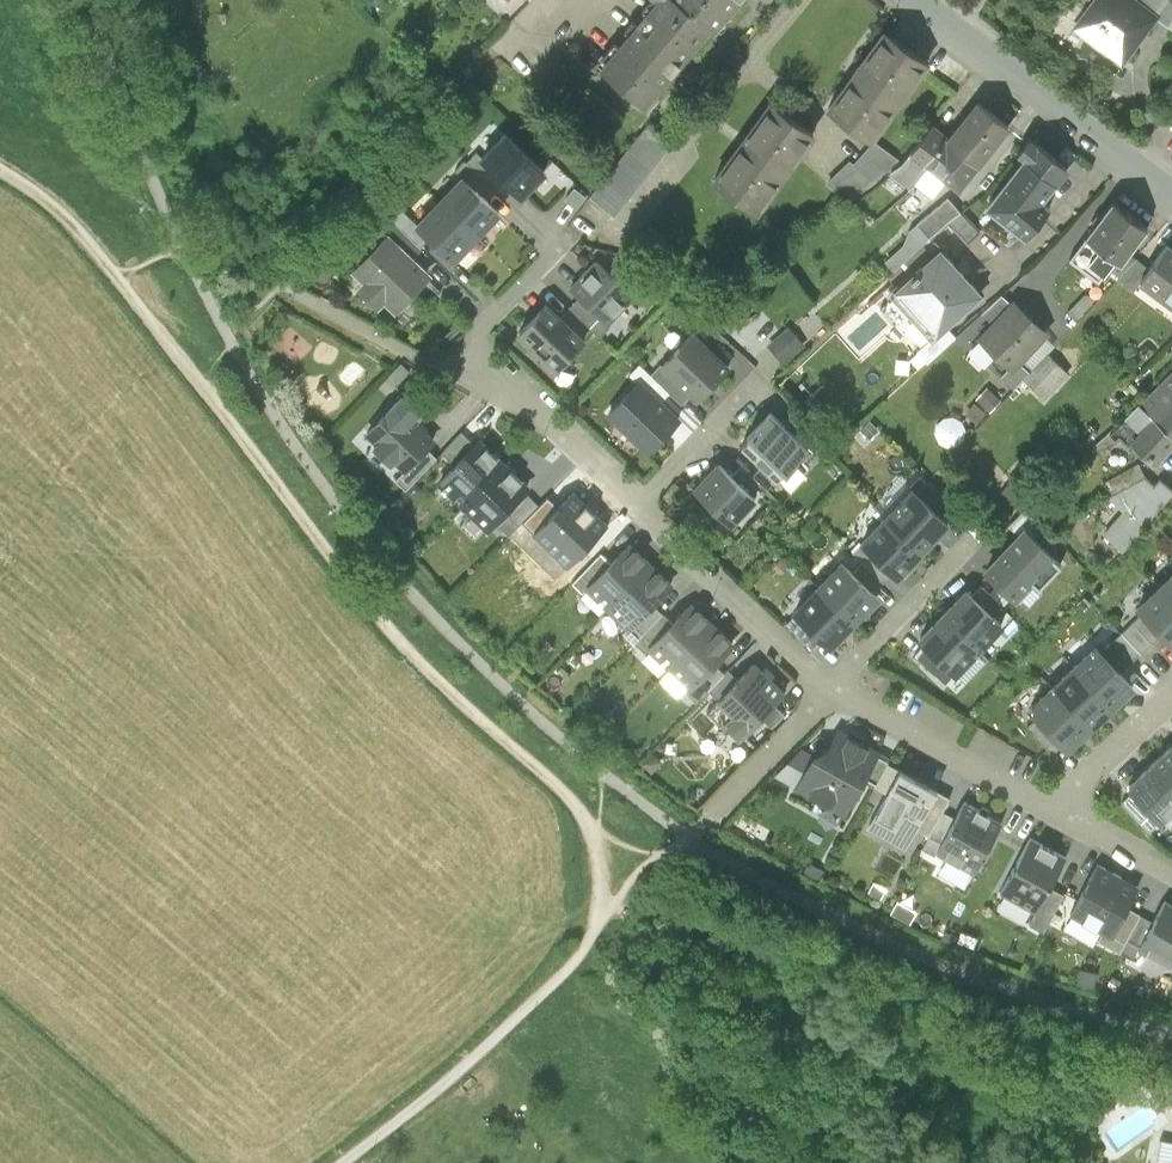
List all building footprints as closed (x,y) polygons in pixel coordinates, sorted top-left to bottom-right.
[(709,28),(676,0),(651,0),(596,64),(643,104),(709,28)] [(709,28),(712,31),(737,0),(676,0),(709,28)] [(1070,25),(1121,63),(1156,16),(1160,11),(1144,0),(1089,0),(1070,25)] [(1156,16),(1171,28),(1171,0),(1144,0),(1160,11),(1156,16)] [(882,28),(824,107),(872,142),(930,62),(882,28)] [(1010,125),(976,98),(944,137),(980,164),(1010,125)] [(815,132),(770,99),(711,178),(756,211),(815,132)] [(673,144),(650,125),(593,195),(616,214),(673,144)] [(980,164),(944,137),(928,125),(907,152),(926,166),(959,192),(980,164)] [(511,134),(487,159),(502,173),(525,196),(549,172),(511,134)] [(1022,157),(1009,172),(1042,201),(1069,169),(1028,135),(1015,151),(1022,157)] [(900,162),(872,142),(853,163),(848,158),(825,182),(847,201),(888,171),(900,162)] [(926,166),(907,152),(900,162),(888,171),(908,187),(926,166)] [(483,192),(502,173),(487,159),(468,178),(483,192)] [(1049,207),(1042,201),(1009,172),(983,204),(988,207),(998,216),(1024,237),(1049,207)] [(468,178),(447,200),(482,234),(503,212),(483,192),(468,178)] [(926,202),(908,187),(897,200),(915,215),(926,202)] [(960,211),(948,196),(917,221),(929,236),(947,221),(960,211)] [(988,207),(983,204),(978,197),(960,211),(947,221),(968,242),(980,231),(986,228),(987,227),(978,219),(988,207)] [(1148,228),(1112,199),(1085,236),(1100,247),(1087,261),(1101,273),(1108,265),(1115,258),(1119,262),(1129,251),(1148,228)] [(447,200),(427,221),(439,235),(460,256),(482,234),(447,200)] [(998,216),(987,227),(1012,253),(1024,237),(998,216)] [(429,246),(439,235),(427,221),(415,233),(429,246)] [(915,247),(929,236),(917,221),(904,233),(915,247)] [(421,254),(429,246),(415,233),(404,222),(361,266),(373,278),(365,287),(383,305),(392,296),(402,306),(437,270),(421,254)] [(1167,244),(1149,267),(1139,280),(1171,306),(1171,247),(1167,244)] [(984,296),(940,246),(888,292),(928,338),(932,342),(949,327),(984,296)] [(1115,258),(1108,265),(1119,275),(1136,257),(1129,251),(1119,262),(1115,258)] [(1139,280),(1149,267),(1136,257),(1119,275),(1116,278),(1132,289),(1139,280)] [(640,296),(606,265),(581,292),(614,323),(640,296)] [(1087,291),(1068,311),(1078,320),(1097,300),(1087,291)] [(990,321),(1009,301),(1001,292),(981,312),(990,321)] [(1049,332),(1013,297),(1009,301),(990,321),(976,336),(1008,366),(1012,370),(1020,362),(1049,332)] [(588,344),(551,307),(523,335),(560,372),(588,344)] [(274,343),(298,363),(315,343),(291,323),(274,343)] [(949,327),(932,342),(928,338),(914,349),(926,362),(956,335),(949,327)] [(734,370),(700,335),(668,365),(702,400),(734,370)] [(1048,351),(1029,371),(1023,377),(1044,398),(1069,372),(1048,351)] [(1012,370),(1008,366),(1001,374),(1015,386),(1023,377),(1029,371),(1020,362),(1012,370)] [(1139,400),(1171,432),(1171,366),(1139,400)] [(683,421),(644,382),(613,413),(653,452),(683,421)] [(1001,399),(987,385),(976,397),(990,410),(1001,399)] [(1139,400),(1122,419),(1134,433),(1129,439),(1154,462),(1171,441),(1171,432),(1139,400)] [(435,446),(392,406),(362,438),(405,478),(435,446)] [(811,450),(776,411),(748,435),(783,475),(811,450)] [(449,490),(470,510),(509,467),(487,448),(449,490)] [(1139,462),(1105,479),(1111,493),(1125,507),(1103,531),(1122,548),(1171,491),(1171,486),(1160,476),(1154,484),(1145,476),(1139,462)] [(760,496),(724,463),(702,486),(738,520),(760,496)] [(531,487),(509,467),(470,510),(492,530),(531,487)] [(920,490),(894,515),(928,549),(953,524),(920,490)] [(573,491),(559,506),(534,532),(533,533),(568,566),(608,524),(573,491)] [(534,532),(559,506),(548,496),(523,521),(534,532)] [(903,574),(928,549),(894,515),(869,539),(903,574)] [(1026,527),(989,563),(1022,597),(1059,561),(1026,527)] [(648,563),(625,540),(583,584),(607,606),(648,563)] [(672,585),(648,563),(607,606),(630,628),(672,585)] [(849,563),(824,587),(858,622),(883,597),(849,563)] [(1152,602),(1171,624),(1171,584),(1152,602)] [(832,647),(858,622),(824,587),(799,612),(832,647)] [(972,589),(948,613),(982,647),(1006,623),(972,589)] [(712,621),(689,599),(647,643),(671,665),(712,621)] [(1104,648),(1126,672),(1171,629),(1171,624),(1152,602),(1104,648)] [(958,671),(982,647),(948,613),(925,637),(958,671)] [(735,643),(712,621),(671,665),(694,687),(735,643)] [(1104,648),(1082,667),(1117,704),(1138,684),(1126,672),(1104,648)] [(787,694),(756,665),(715,708),(745,738),(787,694)] [(1082,667),(1061,687),(1095,724),(1117,704),(1082,667)] [(1074,744),(1095,724),(1061,687),(1039,707),(1074,744)] [(834,750),(826,746),(801,790),(845,815),(871,770),(854,761),(861,748),(842,737),(834,750)] [(669,761),(656,748),(642,763),(655,775),(669,761)] [(1171,796),(1171,748),(1147,771),(1171,796)] [(1171,812),(1171,796),(1147,771),(1120,796),(1152,831),(1171,812)] [(937,793),(900,774),(872,827),(909,846),(937,793)] [(1004,823),(972,805),(945,853),(978,871),(1004,823)] [(1069,856),(1035,836),(1004,892),(1038,912),(1069,856)] [(1143,887),(1106,867),(1079,916),(1117,936),(1143,887)] [(886,889),(875,883),(870,893),(880,899),(886,889)] [(1152,951),(1171,962),(1171,913),(1152,951)]
